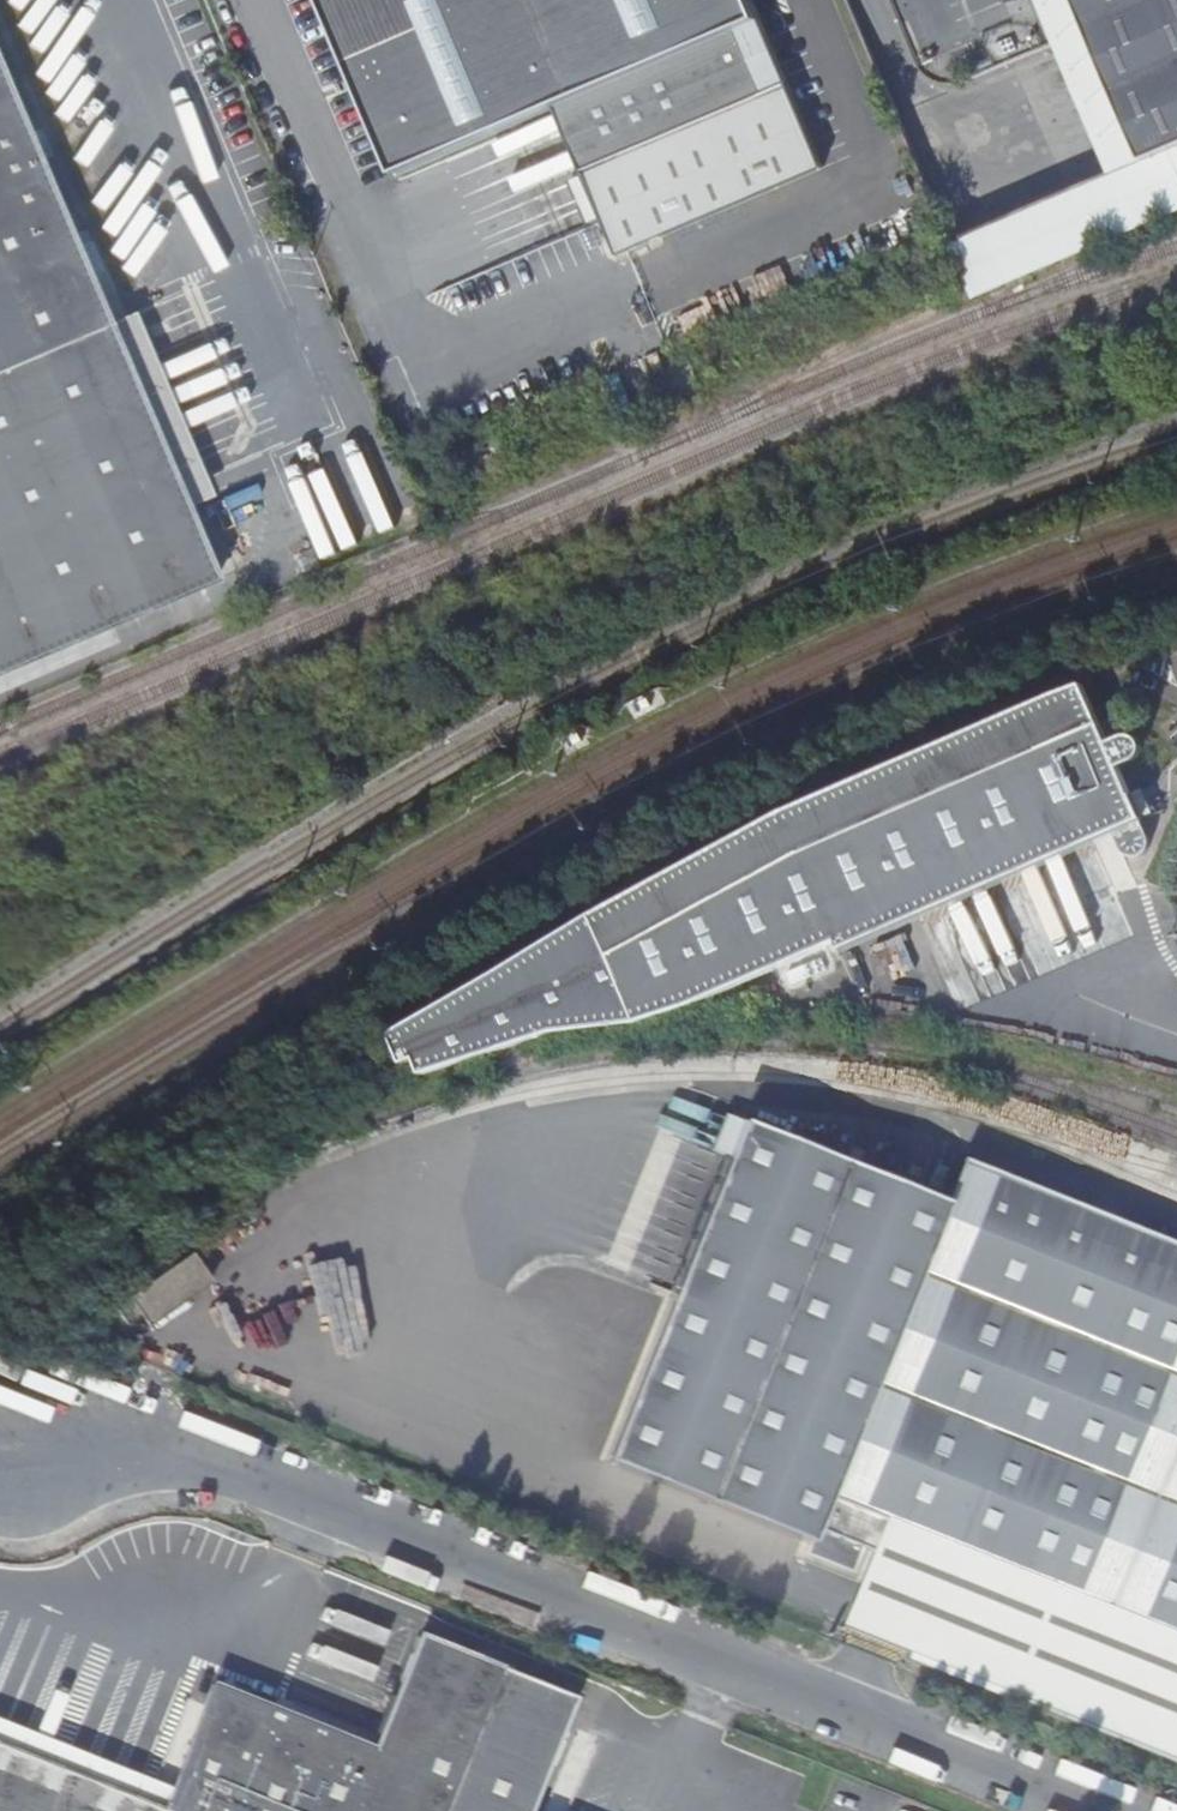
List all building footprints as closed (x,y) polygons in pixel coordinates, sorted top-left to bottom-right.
[(549,111),(561,106),(588,170),(576,175),(578,180),(597,225),(612,260),(818,174),(745,0),(316,0),(391,178),(549,111)] [(1176,150),(1176,0),(1029,0),(1108,182),(1142,168),(1141,165),(1176,150)] [(219,585),(188,510),(112,325),(0,49),(0,677),(219,585)] [(549,111),(576,175),(588,170),(561,106),(549,111)] [(1141,165),(1142,168),(1108,182),(950,249),(956,264),(972,302),(1089,252),(1176,211),(1176,150),(1141,165)] [(584,229),(597,225),(578,180),(565,186),(584,229)] [(1089,252),(972,302),(974,308),(1176,218),(1176,211),(1089,252)] [(112,325),(188,510),(213,500),(138,315),(112,325)] [(1154,844),(1146,821),(1123,770),(1141,760),(1147,749),(1141,739),(1128,737),(1111,744),(1087,691),(786,816),(403,1035),(407,1062),(419,1060),(426,1074),(555,1034),(632,1025),(841,943),(844,952),(1115,837),(1125,853),(1134,861),(1147,855),(1154,844)] [(966,1166),(950,1209),(747,1128),(612,1466),(852,1563),(831,1627),(1176,1767),(1176,1250),(966,1166)] [(113,1282),(99,1292),(129,1333),(143,1323),(151,1333),(217,1287),(196,1257),(129,1305),(113,1282)] [(581,1704),(421,1640),(376,1752),(208,1686),(186,1740),(162,1730),(135,1799),(0,1746),(0,1810),(538,1810),(581,1704)]
